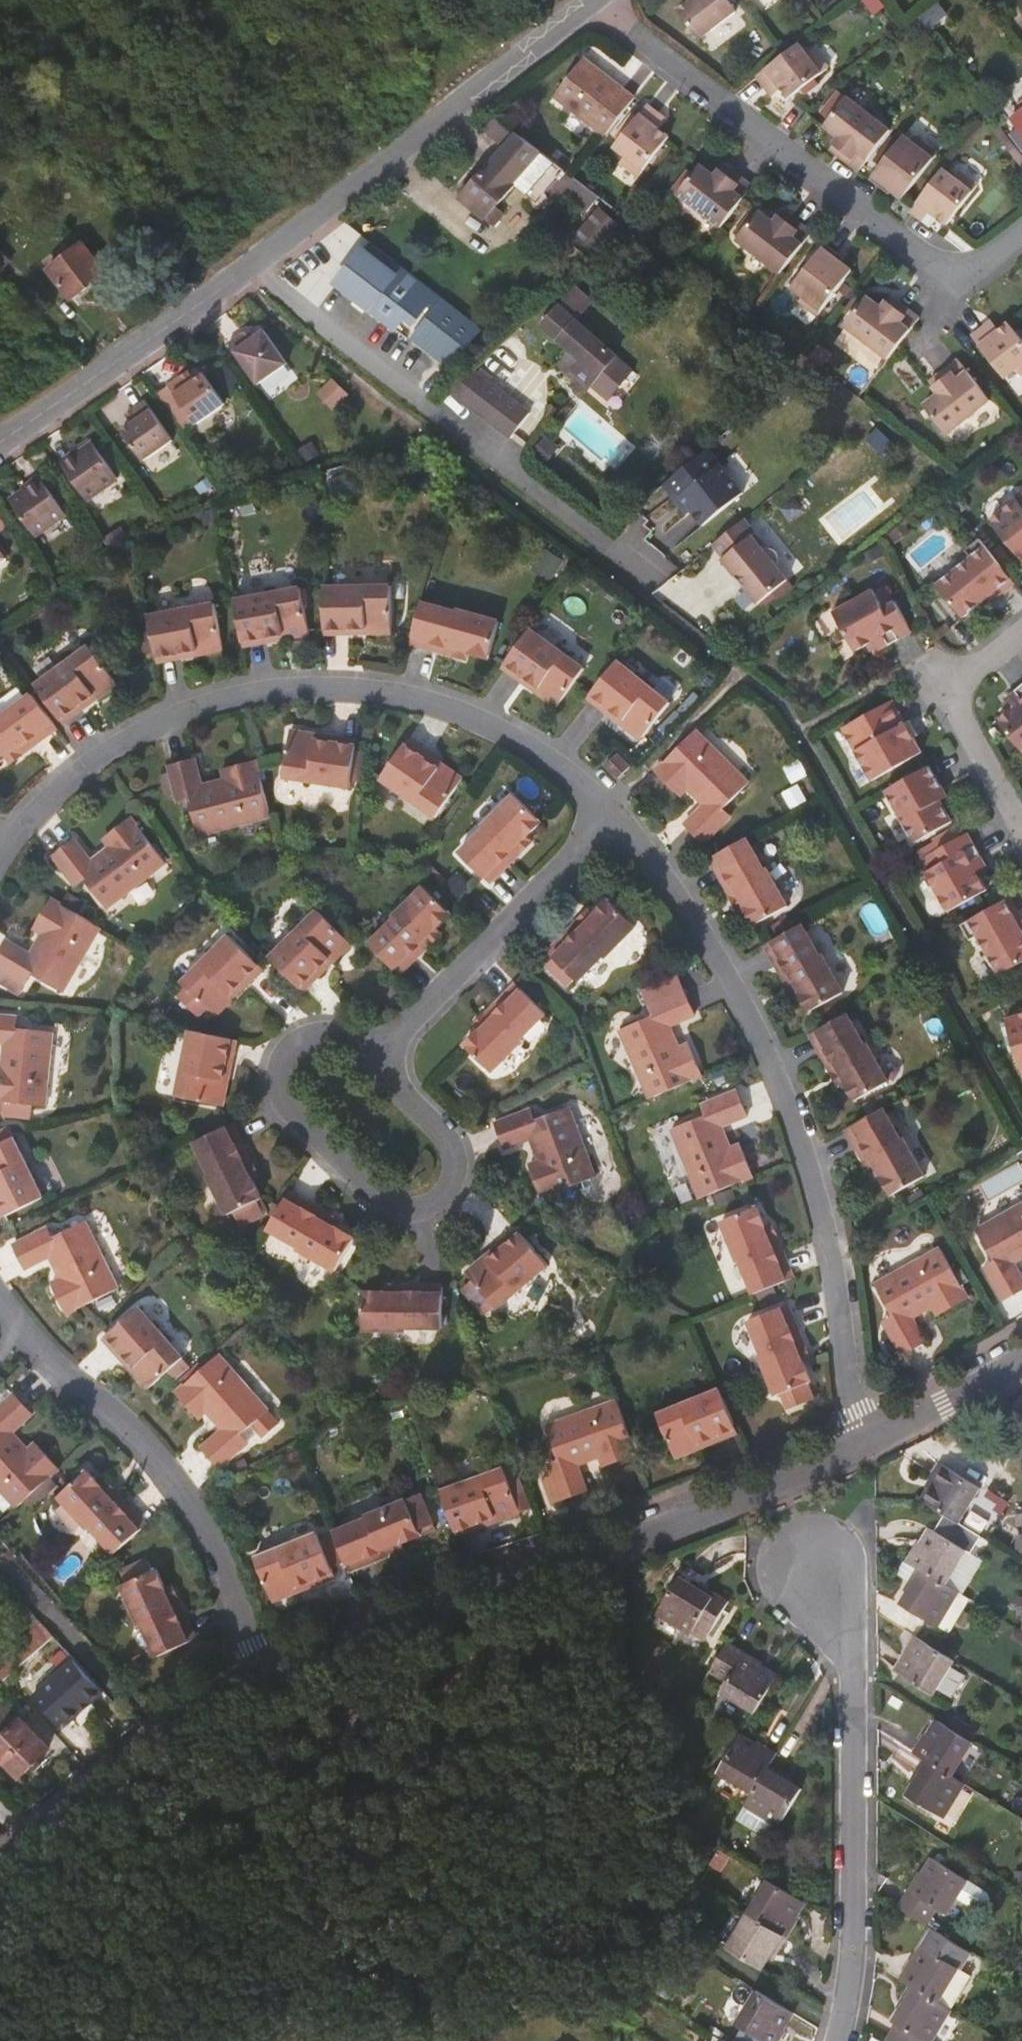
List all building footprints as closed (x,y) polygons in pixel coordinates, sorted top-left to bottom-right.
[(690,1),(678,11),(700,39),(736,12),(727,0),(689,0),(690,1)] [(754,4),(761,13),(777,0),(759,0),(754,4)] [(758,75),(769,89),(779,81),(784,88),(793,100),(832,71),(816,50),(810,55),(800,42),(788,52),(784,55),(758,75)] [(556,96),(607,136),(636,98),(624,88),(608,76),(586,58),(556,96)] [(775,96),(784,88),(779,81),(769,89),(775,96)] [(837,151),(861,169),(891,129),(849,95),(827,123),(840,135),(837,140),(842,145),(837,151)] [(672,139),(662,131),(655,126),(663,116),(650,106),(618,148),(627,156),(623,162),(642,177),(672,139)] [(1014,118),(1021,129),(1021,112),(1014,118)] [(670,121),(663,116),(655,126),(662,131),(670,121)] [(1020,126),(1012,132),(1021,145),(1021,129),(1020,126)] [(536,200),(562,166),(514,129),(457,204),(490,230),(504,212),(496,206),(514,183),(536,200)] [(872,178),(886,188),(889,183),(895,188),(907,196),(942,151),(923,137),(918,142),(907,133),(872,178)] [(832,146),(837,151),(842,145),(837,140),(832,146)] [(754,186),(732,169),(728,174),(722,169),(718,176),(703,164),(695,174),(680,194),(722,227),(754,186)] [(727,164),(722,169),(728,174),(732,169),(727,164)] [(911,209),(926,219),(934,210),(940,215),(952,223),(982,185),(961,170),(956,174),(944,166),(911,209)] [(680,194),(695,174),(690,171),(675,190),(680,194)] [(892,192),(895,188),(889,183),(886,188),(892,192)] [(594,258),(621,229),(599,209),(572,238),(594,258)] [(785,210),(781,216),(787,220),(791,215),(785,210)] [(933,224),(940,215),(934,210),(926,219),(933,224)] [(738,240),(782,274),(789,264),(814,232),(791,215),(787,220),(781,216),(777,222),(761,211),(738,240)] [(57,269),(79,297),(112,271),(91,243),(57,269)] [(856,272),(844,262),(838,258),(843,253),(829,243),(795,288),(807,298),(804,302),(821,316),(856,272)] [(422,300),(354,248),(327,282),(388,329),(397,317),(405,323),(422,300)] [(848,257),(843,253),(838,258),(844,262),(848,257)] [(563,359),(594,385),(610,397),(636,368),(578,319),(594,301),(576,286),(544,324),(572,348),(563,359)] [(847,325),(891,358),(922,317),(919,314),(912,309),(907,305),(903,301),(900,299),(896,304),(890,300),(885,307),(870,295),(847,325)] [(894,295),(890,300),(896,304),(900,299),(894,295)] [(994,318),(987,324),(995,333),(1002,327),(994,318)] [(987,324),(974,334),(1007,375),(1017,367),(1021,373),(1021,335),(1017,329),(1010,321),(1002,327),(995,333),(987,324)] [(252,328),(244,334),(246,336),(253,331),(252,328)] [(259,384),(289,364),(266,330),(257,336),(253,331),(246,336),(244,334),(231,342),(259,384)] [(590,390),(594,385),(563,359),(558,364),(590,390)] [(962,361),(940,378),(944,383),(938,388),(943,394),(928,406),(952,436),(995,402),(962,361)] [(452,389),(512,437),(531,413),(471,366),(452,389)] [(188,368),(180,373),(183,376),(191,372),(188,368)] [(168,381),(195,421),(225,401),(204,370),(194,376),(191,372),(183,376),(180,373),(168,381)] [(934,383),(938,388),(944,383),(940,378),(934,383)] [(142,457),(173,436),(145,397),(133,406),(136,409),(127,415),(131,419),(121,426),(142,457)] [(136,409),(133,406),(125,411),(127,415),(136,409)] [(79,449),(62,461),(86,496),(117,475),(93,440),(79,449)] [(323,453),(316,442),(304,451),(311,461),(323,453)] [(62,461),(79,449),(76,445),(59,457),(62,461)] [(699,521),(737,486),(699,445),(657,483),(671,498),(675,495),(699,521)] [(148,466),(153,474),(180,455),(174,448),(148,466)] [(21,483),(24,487),(42,475),(39,471),(21,483)] [(66,510),(42,475),(24,487),(10,497),(35,532),(66,510)] [(847,549),(892,510),(873,487),(827,526),(847,549)] [(991,523),(1021,562),(1021,498),(991,523)] [(210,518),(209,510),(201,511),(202,520),(210,518)] [(748,528),(736,515),(707,540),(706,541),(717,554),(716,555),(753,599),(782,575),(744,531),(748,528)] [(904,528),(895,534),(900,540),(908,534),(904,528)] [(985,598),(1011,577),(1007,574),(1003,568),(979,538),(965,550),(971,557),(935,586),(961,618),(985,598)] [(1003,568),(1011,577),(1020,570),(1013,560),(1003,568)] [(61,591),(73,582),(65,571),(53,579),(61,591)] [(989,604),(1015,582),(1011,577),(985,598),(989,604)] [(391,584),(325,585),(325,598),(325,610),(325,627),(364,627),(365,634),(392,634),(391,584)] [(300,585),(235,597),(237,608),(240,623),(243,639),(282,632),(283,639),(309,634),(300,585)] [(856,652),(866,646),(874,642),(878,649),(880,651),(912,633),(895,603),(883,610),(881,608),(872,591),(834,613),(856,652)] [(214,601),(149,613),(157,655),(195,648),(196,655),(223,650),(214,601)] [(410,647),(438,655),(440,646),(470,654),(469,657),(489,662),(499,626),(458,615),(457,617),(421,608),(412,638),(410,647)] [(585,667),(532,628),(506,662),(538,686),(534,692),(555,707),(585,667)] [(244,646),(283,639),(282,632),(243,639),(244,646)] [(871,653),(878,649),(874,642),(866,646),(871,653)] [(90,646),(36,684),(54,709),(62,719),(94,696),(97,701),(119,685),(90,646)] [(467,663),(469,657),(470,654),(440,646),(438,655),(467,663)] [(158,662),(196,655),(195,648),(157,655),(158,662)] [(671,700),(619,658),(593,692),(623,717),(619,723),(640,739),(671,700)] [(502,668),(534,692),(538,686),(506,662),(502,668)] [(1008,710),(998,720),(1021,750),(1021,686),(1007,697),(1009,700),(1014,706),(1008,710)] [(588,698),(619,723),(623,717),(593,692),(588,698)] [(65,724),(97,701),(94,696),(62,719),(64,722),(65,724)] [(899,729),(905,725),(891,700),(843,728),(856,751),(873,781),(921,754),(913,740),(907,743),(899,729)] [(1004,705),(1008,710),(1014,706),(1009,700),(1004,705)] [(50,734),(39,719),(26,701),(0,719),(0,758),(22,742),(27,750),(50,734)] [(911,722),(905,725),(899,729),(907,743),(913,740),(919,737),(911,722)] [(349,789),(356,746),(317,740),(318,734),(292,730),(284,778),(349,789)] [(707,844),(727,824),(720,817),(727,811),(751,785),(696,731),(658,770),(682,794),(688,787),(706,804),(687,824),(707,844)] [(357,740),(318,734),(317,740),(356,746),(357,740)] [(408,741),(403,747),(438,770),(442,764),(408,741)] [(27,750),(22,742),(0,758),(0,764),(2,767),(27,750)] [(463,778),(442,764),(438,770),(403,747),(380,781),(407,800),(435,819),(463,778)] [(605,766),(619,780),(630,769),(616,755),(605,766)] [(196,834),(272,814),(258,761),(223,770),(225,779),(203,785),(196,759),(168,766),(175,792),(185,790),(187,800),(196,834)] [(940,786),(929,765),(884,791),(913,842),(916,841),(951,821),(939,801),(933,791),(940,786)] [(946,796),(940,786),(933,791),(939,801),(946,796)] [(483,875),(503,855),(497,849),(518,827),(520,829),(535,814),(508,787),(478,818),(481,821),(455,846),(483,875)] [(178,802),(187,800),(185,790),(175,792),(178,802)] [(733,817),(727,811),(720,817),(727,824),(733,817)] [(53,857),(70,879),(78,873),(84,880),(106,909),(166,861),(132,817),(105,839),(111,847),(93,861),(76,839),(53,857)] [(524,833),(520,829),(518,827),(497,849),(503,855),(524,833)] [(976,871),(983,867),(985,866),(966,832),(960,835),(936,849),(934,850),(918,860),(925,872),(947,911),(951,909),(979,892),(986,889),(979,877),(976,871)] [(711,858),(725,883),(732,878),(747,905),(745,907),(755,925),(788,906),(767,868),(764,870),(746,839),(711,858)] [(986,873),(983,867),(976,871),(979,877),(986,873)] [(76,886),(84,880),(78,873),(70,879),(76,886)] [(740,910),(745,907),(747,905),(732,878),(725,883),(740,910)] [(397,918),(371,944),(400,973),(419,953),(413,947),(435,925),(437,927),(451,913),(425,886),(395,917),(397,918)] [(979,892),(951,909),(956,918),(985,902),(979,892)] [(63,894),(59,901),(71,908),(75,902),(63,894)] [(101,926),(71,908),(59,901),(53,898),(35,929),(43,933),(31,954),(9,940),(0,955),(0,968),(1,969),(17,979),(22,970),(31,976),(62,994),(101,926)] [(1021,929),(1005,899),(998,903),(1015,932),(1021,929)] [(609,901),(594,916),(596,917),(573,939),(567,933),(549,952),(552,955),(544,963),(569,988),(587,971),(603,955),(605,957),(635,928),(609,901)] [(998,903),(954,927),(964,943),(971,940),(993,979),(1021,963),(1021,945),(1015,932),(998,903)] [(314,907),(267,954),(268,954),(298,984),(326,957),(330,962),(349,942),(314,907)] [(590,911),(567,933),(573,939),(596,917),(594,916),(590,911)] [(771,932),(775,939),(789,932),(784,924),(771,932)] [(441,931),(437,927),(435,925),(413,947),(419,953),(441,931)] [(820,956),(802,925),(789,932),(775,939),(767,944),(781,969),(788,965),(804,992),(802,994),(811,1011),(844,993),(823,955),(820,956)] [(213,1013),(232,994),(227,989),(255,961),(226,931),(178,977),(213,1013)] [(302,989),(330,962),(326,957),(298,984),(298,985),(302,989)] [(260,966),(255,961),(227,989),(232,994),(260,966)] [(796,996),(802,994),(804,992),(788,965),(781,969),(796,996)] [(26,984),(17,979),(1,969),(0,971),(0,982),(20,994),(26,984)] [(22,970),(17,979),(26,984),(31,976),(22,970)] [(651,1098),(703,1076),(688,1043),(679,1047),(670,1026),(696,1015),(678,976),(653,987),(659,1001),(662,1009),(621,1028),(651,1098)] [(517,983),(497,1002),(504,1009),(481,1030),(480,1028),(465,1043),(492,1070),(522,1039),(521,1037),(546,1012),(517,983)] [(650,1004),(654,1013),(662,1009),(659,1001),(650,1004)] [(475,1025),(480,1028),(481,1030),(504,1009),(497,1002),(475,1025)] [(1006,1018),(1021,1071),(1021,1013),(1006,1018)] [(17,1027),(8,1026),(9,1015),(0,1014),(0,1042),(6,1043),(3,1064),(0,1064),(0,1099),(2,1100),(0,1120),(0,1127),(9,1125),(20,1123),(23,1102),(45,1105),(53,1031),(17,1027)] [(811,1034),(825,1059),(832,1055),(848,1081),(845,1082),(856,1101),(889,1083),(868,1045),(865,1046),(847,1014),(811,1034)] [(18,1016),(9,1015),(8,1026),(17,1027),(18,1016)] [(222,1104),(227,1077),(221,1076),(228,1038),(187,1029),(174,1093),(222,1104)] [(227,1077),(234,1039),(228,1038),(221,1076),(227,1077)] [(840,1086),(845,1082),(848,1081),(832,1055),(825,1059),(840,1086)] [(673,1126),(702,1197),(704,1197),(718,1191),(754,1177),(741,1144),(731,1147),(722,1126),(747,1115),(737,1089),(711,1100),(715,1108),(706,1112),(698,1115),(691,1119),(673,1126)] [(703,1103),(706,1112),(715,1108),(711,1100),(703,1103)] [(569,1107),(535,1120),(526,1123),(523,1113),(497,1123),(507,1149),(532,1139),(541,1160),(531,1163),(543,1196),(595,1176),(569,1107)] [(847,1129),(861,1153),(868,1149),(884,1176),(881,1177),(892,1194),(925,1176),(903,1138),(900,1140),(883,1108),(867,1118),(847,1129)] [(532,1110),(523,1113),(526,1123),(535,1120),(532,1110)] [(263,1196),(254,1177),(252,1179),(251,1178),(238,1151),(238,1150),(245,1146),(234,1124),(222,1129),(197,1141),(213,1172),(209,1174),(228,1213),(233,1210),(241,1226),(265,1214),(258,1199),(263,1196)] [(10,1215),(48,1196),(18,1137),(16,1139),(9,1125),(0,1127),(0,1195),(10,1215)] [(259,1175),(245,1146),(238,1150),(238,1151),(251,1178),(252,1179),(254,1177),(259,1175)] [(876,1180),(881,1177),(884,1176),(868,1149),(861,1153),(876,1180)] [(357,1237),(338,1226),(336,1228),(325,1222),(311,1214),(310,1212),(314,1205),(290,1192),(288,1197),(283,1206),(270,1228),(302,1246),(300,1249),(338,1270),(357,1237)] [(10,1215),(0,1195),(0,1211),(4,1218),(10,1215)] [(316,1207),(314,1205),(310,1212),(311,1214),(325,1222),(336,1228),(338,1226),(341,1221),(316,1207)] [(994,1262),(999,1271),(990,1277),(1003,1299),(1021,1289),(1021,1276),(1014,1263),(1021,1259),(1021,1206),(977,1231),(994,1262)] [(793,1278),(782,1251),(774,1255),(762,1226),(764,1224),(757,1207),(722,1221),(739,1260),(742,1260),(755,1294),(774,1286),(793,1278)] [(770,1222),(764,1224),(762,1226),(774,1255),(782,1251),(770,1222)] [(86,1223),(54,1239),(46,1243),(41,1232),(16,1245),(29,1270),(53,1258),(63,1278),(54,1283),(69,1314),(119,1289),(86,1223)] [(49,1228),(41,1232),(46,1243),(54,1239),(49,1228)] [(520,1229),(488,1252),(492,1257),(523,1234),(520,1229)] [(549,1268),(523,1234),(492,1257),(488,1252),(467,1268),(496,1308),(549,1268)] [(875,1286),(892,1317),(897,1326),(888,1331),(902,1355),(925,1342),(913,1318),(931,1307),(937,1316),(967,1297),(939,1249),(875,1286)] [(985,1268),(990,1277),(999,1271),(994,1262),(985,1268)] [(442,1282),(415,1286),(415,1295),(384,1298),(384,1296),(364,1298),(368,1335),(411,1330),(410,1327),(447,1322),(442,1282)] [(383,1289),(384,1296),(384,1298),(415,1295),(415,1286),(383,1289)] [(136,1362),(131,1366),(149,1387),(186,1354),(142,1304),(110,1333),(136,1362)] [(812,1380),(804,1361),(801,1362),(789,1333),(798,1329),(788,1305),(751,1320),(764,1353),(760,1355),(777,1394),(786,1390),(805,1383),(812,1380)] [(897,1326),(892,1317),(883,1323),(888,1331),(897,1326)] [(810,1359),(798,1329),(789,1333),(801,1362),(804,1361),(810,1359)] [(105,1338),(131,1366),(136,1362),(110,1333),(105,1338)] [(271,1412),(220,1355),(198,1374),(179,1390),(178,1391),(201,1417),(209,1411),(224,1427),(203,1446),(222,1468),(243,1449),(237,1442),(243,1435),(254,1426),(269,1413),(271,1412)] [(811,1396),(805,1383),(786,1390),(792,1404),(811,1396)] [(701,1447),(698,1441),(736,1425),(723,1393),(720,1386),(659,1411),(676,1457),(701,1447)] [(19,1506),(61,1469),(36,1442),(30,1449),(14,1432),(34,1414),(14,1393),(0,1405),(0,1417),(0,1418),(0,1485),(19,1506)] [(540,1478),(530,1482),(539,1508),(565,1498),(557,1473),(578,1465),(580,1474),(614,1462),(623,1459),(605,1407),(595,1410),(525,1436),(537,1469),(540,1478)] [(269,1413),(254,1426),(266,1439),(281,1425),(269,1413)] [(701,1447),(739,1432),(736,1425),(698,1441),(701,1447)] [(250,1443),(243,1435),(237,1442),(243,1449),(250,1443)] [(945,1470),(932,1491),(967,1513),(989,1478),(949,1454),(941,1467),(945,1470)] [(505,1466),(442,1489),(443,1491),(450,1509),(454,1522),(456,1529),(494,1516),(496,1522),(521,1512),(517,1500),(526,1497),(514,1463),(505,1466)] [(537,1469),(527,1474),(530,1482),(540,1478),(537,1469)] [(91,1525),(117,1552),(147,1525),(127,1504),(121,1510),(100,1487),(102,1485),(88,1471),(60,1496),(90,1527),(91,1525)] [(106,1481),(102,1485),(100,1487),(121,1510),(127,1504),(106,1481)] [(370,1519),(336,1533),(338,1539),(351,1571),(378,1560),(375,1552),(404,1540),(404,1543),(423,1535),(409,1501),(370,1517),(370,1519)] [(459,1536),(496,1522),(494,1516),(456,1529),(459,1536)] [(923,1541),(915,1553),(926,1560),(954,1578),(976,1544),(941,1522),(927,1543),(923,1541)] [(276,1601),(300,1592),(298,1586),(334,1571),(333,1566),(325,1548),(335,1544),(331,1535),(321,1539),(318,1532),(257,1556),(276,1601)] [(407,1548),(404,1543),(404,1540),(375,1552),(378,1560),(380,1559),(407,1548)] [(335,1544),(325,1548),(333,1566),(342,1563),(335,1544)] [(944,1619),(965,1585),(954,1578),(926,1560),(918,1573),(922,1576),(909,1596),(944,1619)] [(199,1638),(187,1612),(179,1616),(166,1587),(169,1586),(160,1568),(126,1583),(144,1622),(147,1621),(162,1654),(199,1638)] [(337,1576),(334,1571),(298,1586),(300,1592),(337,1576)] [(674,1609),(708,1630),(734,1589),(721,1581),(718,1585),(698,1572),(674,1609)] [(174,1584),(169,1586),(166,1587),(179,1616),(187,1612),(174,1584)] [(23,1621),(33,1633),(43,1624),(34,1613),(33,1612),(23,1621)] [(55,1636),(43,1624),(33,1633),(0,1664),(0,1668),(5,1673),(0,1677),(0,1679),(3,1682),(55,1636)] [(728,1678),(762,1700),(785,1663),(763,1650),(765,1645),(735,1626),(716,1657),(734,1667),(728,1678)] [(954,1665),(962,1654),(923,1629),(914,1642),(918,1646),(906,1667),(940,1687),(954,1665)] [(93,1704),(106,1692),(76,1659),(42,1690),(69,1720),(90,1700),(93,1704)] [(969,1675),(954,1665),(940,1687),(955,1696),(969,1675)] [(90,1700),(69,1720),(72,1723),(93,1704),(90,1700)] [(961,1709),(954,1720),(978,1736),(982,1729),(975,1724),(978,1719),(961,1709)] [(925,1732),(916,1744),(928,1752),(957,1770),(978,1736),(954,1720),(942,1713),(929,1734),(925,1732)] [(20,1721),(0,1740),(0,1760),(18,1779),(30,1768),(35,1773),(42,1766),(38,1760),(47,1752),(20,1721)] [(721,1764),(755,1785),(773,1756),(780,1745),(767,1736),(764,1741),(743,1728),(721,1764)] [(946,1810),(968,1777),(957,1770),(928,1752),(920,1764),(924,1767),(911,1787),(946,1810)] [(785,1764),(773,1756),(755,1785),(747,1796),(739,1809),(767,1827),(775,1814),(781,1817),(803,1781),(782,1768),(785,1764)] [(922,1871),(903,1902),(932,1921),(942,1903),(954,1909),(965,1892),(983,1903),(986,1904),(991,1903),(994,1900),(995,1896),(995,1892),(993,1887),(939,1854),(926,1874),(922,1871)] [(769,1872),(747,1905),(787,1930),(795,1917),(791,1915),(805,1894),(769,1872)] [(747,1905),(725,1939),(762,1962),(774,1941),(779,1943),(787,1930),(747,1905)] [(903,1974),(913,1981),(955,2008),(977,1974),(965,1967),(976,1948),(939,1926),(915,1964),(911,1962),(903,1974)] [(955,2008),(913,1981),(906,1994),(911,1997),(897,2018),(901,2020),(890,2038),(895,2040),(934,2040),(955,2008)] [(792,2005),(755,1982),(733,2016),(742,2021),(732,2037),(740,2040),(766,2040),(768,2037),(774,2040),(782,2029),(778,2026),(792,2005)] [(716,2040),(735,2040),(721,2032),(716,2040)]
